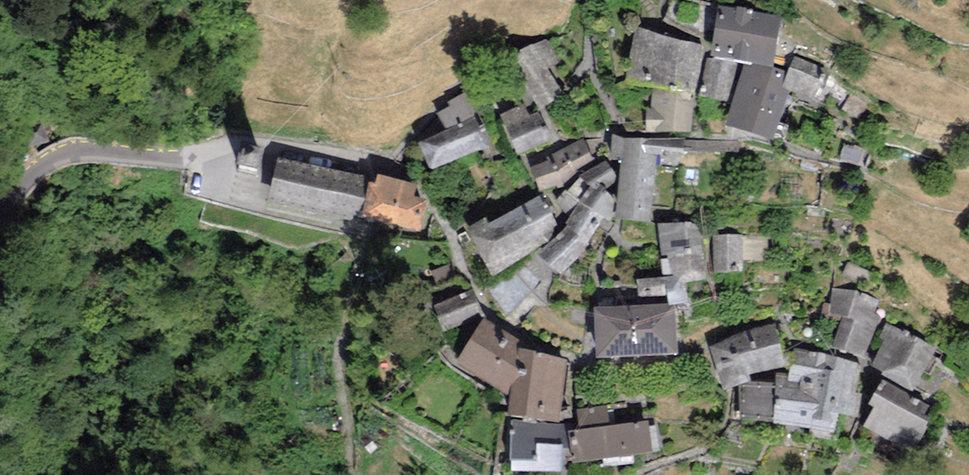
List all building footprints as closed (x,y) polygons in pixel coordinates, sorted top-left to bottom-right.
[(718,7),(711,54),(773,67),(781,16),(718,7)] [(623,82),(652,86),(696,93),(703,46),(672,39),(636,25),(623,82)] [(509,57),(538,109),(563,95),(548,68),(560,61),(546,36),(509,57)] [(824,69),(794,57),(788,72),(781,87),(789,90),(812,98),(824,69)] [(738,63),(707,58),(699,96),(729,100),(738,63)] [(781,87),(788,72),(773,68),(744,62),(724,125),(773,141),(789,90),(781,87)] [(691,132),(696,93),(652,86),(651,109),(646,109),(645,132),(691,132)] [(436,113),(447,130),(475,119),(481,116),(468,91),(448,101),(451,106),(436,113)] [(500,114),(518,154),(549,141),(537,113),(530,116),(524,103),(500,114)] [(418,141),(430,170),(487,148),(475,119),(447,130),(418,141)] [(48,141),(42,123),(23,130),(29,148),(48,141)] [(621,159),(615,219),(651,222),(657,154),(662,155),(662,150),(684,152),(684,140),(684,138),(625,140),(612,134),(611,159),(621,159)] [(584,138),(551,154),(547,156),(549,161),(531,167),(538,192),(564,184),(577,172),(595,161),(584,138)] [(684,140),(684,152),(738,153),(739,141),(684,140)] [(863,150),(844,144),(840,158),(859,163),(863,150)] [(364,176),(279,158),(270,202),(355,219),(364,176)] [(616,177),(605,160),(581,176),(567,192),(565,190),(555,202),(569,218),(564,222),(568,225),(538,254),(560,274),(586,247),(604,217),(609,221),(612,218),(614,199),(604,187),(616,177)] [(427,200),(413,197),(416,183),(378,174),(376,183),(369,182),(361,217),(420,230),(427,200)] [(485,218),(466,227),(492,277),(549,240),(553,227),(558,226),(547,202),(543,204),(540,196),(489,224),(485,218)] [(690,222),(658,224),(664,277),(637,279),(638,305),(668,304),(674,304),(687,302),(684,282),(708,278),(700,229),(690,222)] [(741,233),(713,234),(713,272),(741,271),(741,233)] [(878,298),(833,288),(829,313),(844,316),(833,347),(862,355),(881,315),(874,312),(878,298)] [(434,306),(444,331),(484,314),(474,290),(434,306)] [(638,305),(593,307),(595,357),(676,354),(674,304),(668,304),(638,305)] [(520,340),(484,318),(456,363),(510,396),(507,415),(559,422),(567,360),(519,347),(520,340)] [(883,340),(871,365),(883,370),(881,374),(914,391),(916,387),(936,347),(891,325),(886,322),(879,338),(883,340)] [(738,334),(711,347),(723,390),(738,385),(750,381),(748,374),(783,366),(774,324),(738,334)] [(776,382),(774,421),(773,423),(811,429),(826,355),(794,348),(789,374),(777,373),(776,382)] [(859,361),(826,355),(811,429),(835,433),(839,414),(857,417),(862,394),(853,393),(859,361)] [(870,404),(873,406),(863,426),(913,451),(929,418),(922,414),(928,405),(883,381),(870,404)] [(774,421),(776,382),(752,382),(738,385),(740,419),(774,421)] [(580,429),(567,431),(572,463),(651,452),(647,420),(610,425),(607,404),(577,408),(580,429)] [(563,425),(511,421),(512,471),(561,471),(563,425)]
